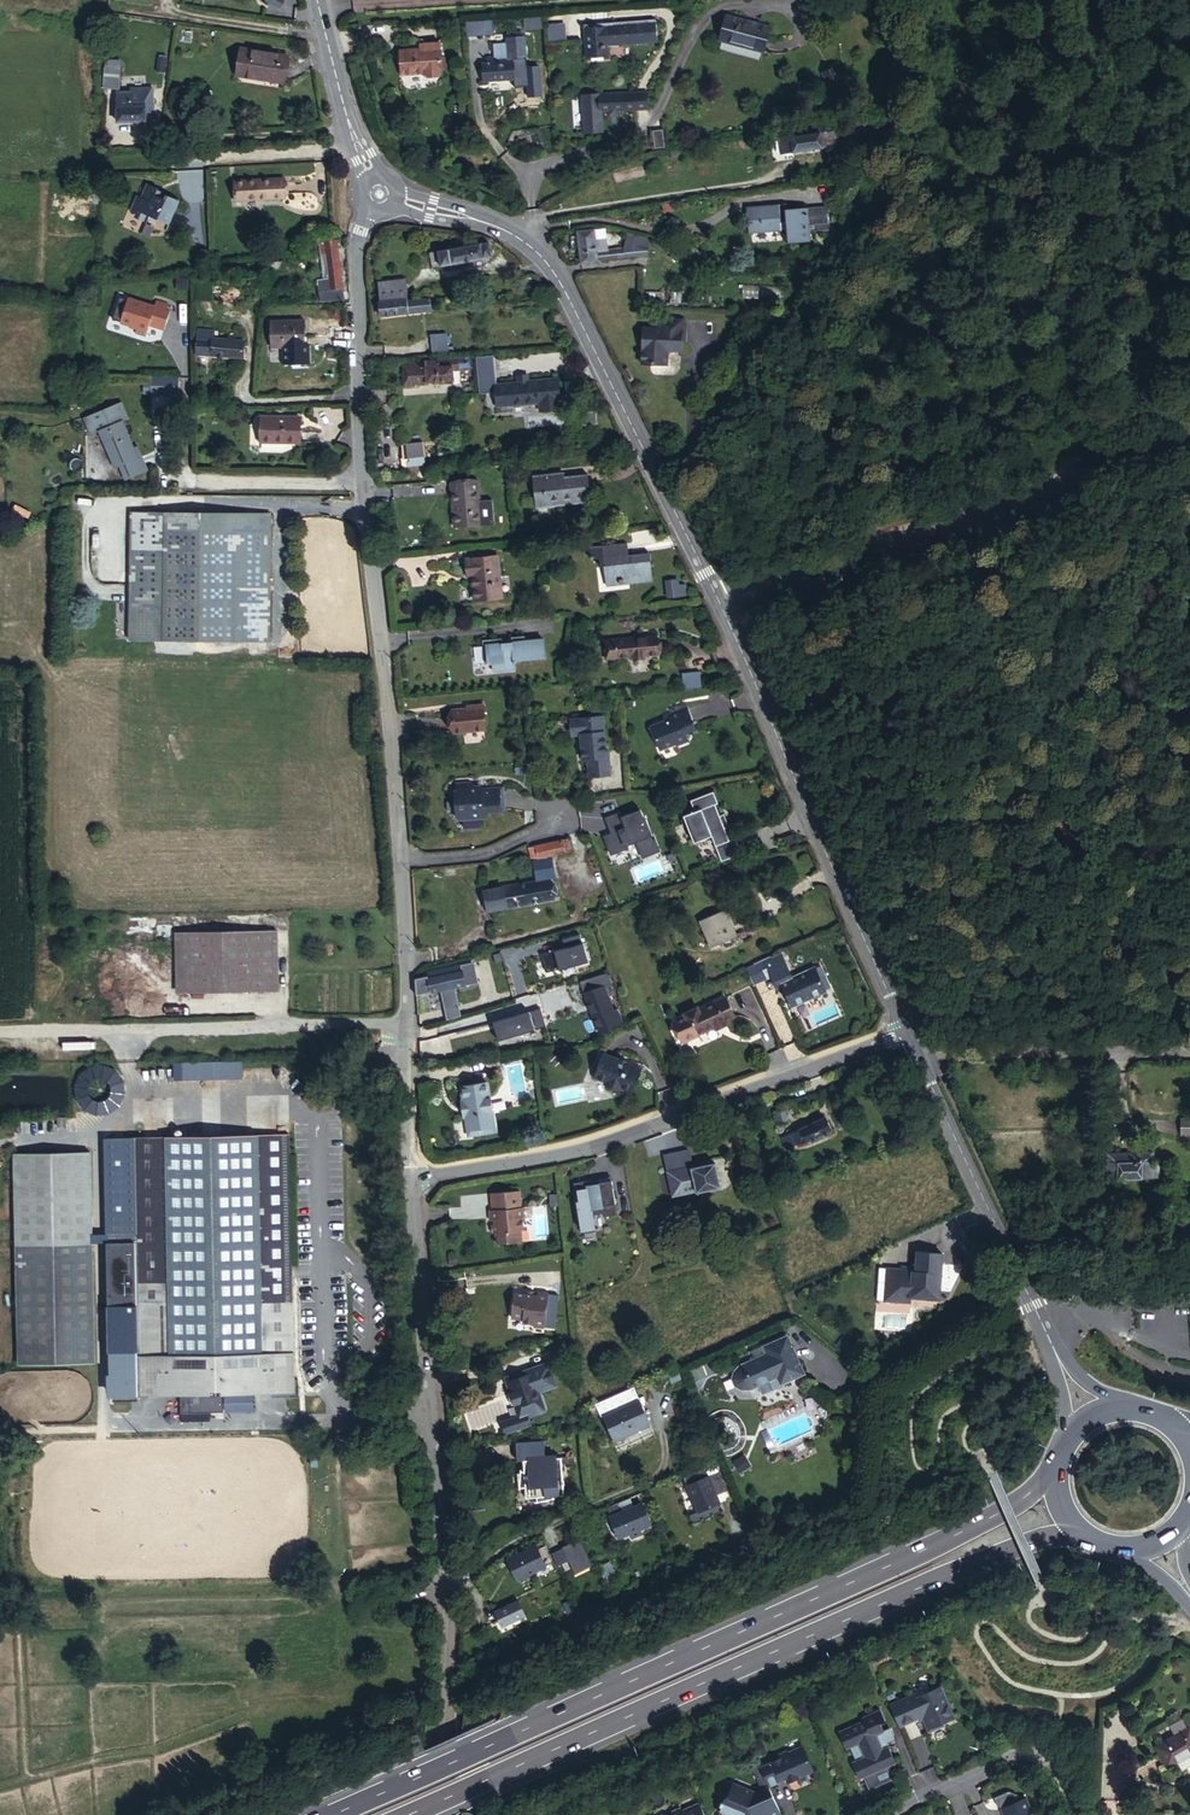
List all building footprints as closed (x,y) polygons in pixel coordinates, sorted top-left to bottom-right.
[(756,55),(767,32),(725,12),(714,34),(756,55)] [(490,13),(463,14),(463,29),(490,27),(490,13)] [(561,13),(545,14),(546,32),(562,31),(561,13)] [(652,16),(582,20),(583,54),(605,52),(605,42),(654,39),(652,16)] [(540,18),(523,21),(525,31),(541,29),(540,18)] [(521,41),(521,31),(504,32),(504,38),(506,50),(491,51),(486,51),(487,57),(478,58),(480,78),(511,76),(510,56),(523,55),(523,52),(525,50),(525,43),(521,41)] [(439,65),(438,35),(421,36),(421,40),(417,41),(396,42),(397,67),(421,66),(422,68),(424,70),(435,70),(437,67),(437,65),(439,65)] [(491,51),(506,50),(504,38),(490,38),(491,51)] [(227,71),(275,78),(279,50),(232,42),(227,71)] [(120,88),(119,58),(106,59),(106,88),(120,88)] [(810,86),(812,94),(825,91),(824,83),(810,86)] [(647,90),(635,91),(636,108),(648,107),(647,90)] [(134,94),(130,94),(118,95),(118,102),(119,118),(119,124),(149,124),(149,116),(156,116),(156,91),(134,92),(134,94)] [(636,108),(635,91),(600,91),(601,108),(636,108)] [(815,109),(829,106),(825,91),(812,94),(815,109)] [(837,146),(835,126),(831,127),(830,121),(810,125),(812,133),(785,138),(787,153),(807,150),(837,146)] [(845,145),(843,125),(835,126),(837,146),(845,145)] [(689,146),(676,148),(677,155),(690,154),(689,146)] [(239,196),(285,194),(284,176),(239,178),(239,196)] [(159,217),(167,222),(177,201),(154,203),(154,181),(150,180),(143,193),(140,192),(133,208),(138,211),(136,213),(137,216),(147,221),(149,217),(157,221),(159,217)] [(154,203),(177,201),(179,199),(168,192),(165,196),(156,191),(158,183),(154,181),(154,203)] [(818,225),(816,202),(801,204),(799,196),(759,200),(762,225),(788,222),(788,217),(797,217),(799,238),(818,235),(818,225)] [(833,201),(816,202),(818,225),(837,223),(836,217),(834,216),(833,201)] [(579,262),(623,254),(620,245),(595,249),(591,228),(573,231),(579,262)] [(645,240),(640,237),(635,236),(627,234),(620,245),(623,254),(637,252),(645,240)] [(344,295),(334,238),(328,239),(325,239),(319,242),(326,277),(320,278),(324,299),(344,295)] [(437,249),(439,264),(489,259),(488,244),(437,249)] [(429,264),(439,264),(437,249),(428,250),(429,264)] [(269,274),(286,273),(284,262),(267,263),(269,274)] [(396,295),(405,294),(404,274),(394,275),(395,285),(396,295)] [(376,276),(377,286),(395,285),(394,275),(376,276)] [(377,286),(377,290),(377,296),(378,296),(396,295),(395,285),(377,286)] [(380,311),(431,306),(430,295),(405,297),(405,294),(396,295),(378,296),(380,311)] [(165,327),(171,308),(166,307),(168,301),(156,297),(154,303),(128,295),(121,320),(137,325),(135,330),(146,333),(149,322),(165,327)] [(281,345),(313,344),(313,319),(279,321),(281,345)] [(679,340),(680,320),(658,319),(657,329),(641,329),(639,364),(663,365),(664,355),(668,350),(678,350),(679,340)] [(435,351),(449,350),(447,330),(434,329),(435,351)] [(249,336),(201,336),(202,353),(249,354),(249,336)] [(496,378),(493,350),(475,351),(479,388),(495,386),(497,401),(498,401),(501,404),(509,403),(512,400),(539,398),(540,405),(561,404),(557,372),(528,375),(527,373),(517,374),(517,376),(496,378)] [(459,363),(458,352),(399,356),(401,378),(451,375),(450,364),(459,363)] [(179,393),(179,375),(151,375),(151,393),(179,393)] [(133,459),(139,457),(135,447),(132,448),(121,420),(127,419),(121,402),(83,416),(89,433),(97,429),(111,467),(116,465),(122,479),(145,471),(142,464),(136,461),(134,462),(133,459)] [(269,443),(308,444),(309,418),(270,418),(269,443)] [(406,461),(424,459),(424,448),(405,450),(406,461)] [(548,496),(548,504),(582,503),(581,474),(546,475),(546,471),(525,472),(526,497),(548,496)] [(457,525),(480,523),(478,488),(482,487),(481,476),(449,478),(450,489),(454,489),(457,525)] [(526,504),(548,504),(548,496),(526,497),(526,504)] [(134,642),(146,642),(269,645),(272,515),(130,512),(128,604),(127,642),(134,642)] [(616,559),(625,558),(624,544),(614,545),(616,559)] [(639,558),(625,558),(616,559),(614,545),(588,546),(588,560),(596,560),(597,568),(603,568),(604,584),(642,583),(639,558)] [(470,598),(495,598),(493,556),(460,558),(461,570),(468,571),(470,598)] [(666,597),(675,596),(674,582),(665,582),(666,597)] [(500,636),(481,637),(483,662),(491,661),(491,669),(512,667),(512,659),(543,657),(541,638),(522,639),(522,634),(509,635),(509,640),(500,641),(500,636)] [(603,660),(658,655),(655,636),(601,641),(603,660)] [(681,675),(683,691),(701,689),(699,672),(681,675)] [(483,726),(480,702),(467,703),(468,705),(448,707),(451,729),(483,726)] [(694,730),(684,706),(668,713),(668,715),(665,716),(666,720),(663,722),(661,721),(647,726),(657,749),(671,743),(674,744),(685,739),(683,735),(694,730)] [(601,716),(569,718),(570,733),(579,732),(581,757),(585,757),(586,775),(608,774),(607,755),(604,756),(601,716)] [(452,781),(453,787),(451,787),(453,813),(457,815),(480,814),(480,809),(498,808),(497,806),(502,806),(501,784),(467,786),(467,780),(452,781)] [(696,814),(687,817),(696,845),(712,839),(721,862),(740,854),(734,839),(728,842),(724,829),(728,828),(723,815),(719,816),(715,805),(718,804),(713,792),(691,801),(696,814)] [(617,813),(615,808),(600,814),(608,834),(604,835),(607,842),(605,843),(609,854),(625,848),(624,845),(634,841),(641,857),(658,850),(650,833),(649,833),(643,819),(642,819),(637,809),(625,814),(623,811),(617,813)] [(553,854),(571,848),(567,837),(536,845),(539,857),(553,854)] [(557,875),(553,854),(539,857),(536,845),(530,847),(536,879),(557,875)] [(559,875),(557,875),(536,879),(483,888),(487,907),(563,894),(559,875)] [(604,904),(611,902),(608,892),(601,894),(604,904)] [(714,945),(738,934),(727,907),(702,917),(714,945)] [(648,942),(662,937),(658,927),(645,931),(648,942)] [(586,947),(580,928),(551,937),(556,956),(586,947)] [(182,932),(183,993),(277,990),(276,930),(182,932)] [(173,993),(183,993),(182,932),(172,932),(173,993)] [(547,953),(542,936),(532,939),(537,955),(547,953)] [(783,958),(780,950),(770,955),(773,963),(783,958)] [(770,955),(769,954),(746,965),(753,981),(771,973),(777,971),(773,963),(770,955)] [(777,971),(771,973),(775,984),(781,981),(783,986),(785,985),(786,989),(785,991),(790,1003),(825,987),(814,964),(790,974),(783,958),(773,963),(777,971)] [(417,977),(419,995),(480,981),(476,960),(428,969),(429,975),(417,977)] [(602,980),(602,983),(610,980),(607,969),(578,979),(581,987),(602,980)] [(610,1006),(602,983),(602,980),(581,987),(590,1013),(610,1006)] [(684,1013),(674,1018),(684,1040),(698,1033),(697,1032),(714,1024),(724,1019),(734,1014),(725,994),(698,1007),(684,1013)] [(539,1004),(495,1018),(500,1036),(545,1022),(539,1004)] [(697,1004),(683,1011),(684,1013),(698,1007),(697,1004)] [(617,1005),(610,1006),(590,1013),(595,1028),(621,1020),(617,1005)] [(495,1018),(490,1019),(496,1037),(500,1036),(495,1018)] [(425,1056),(436,1055),(435,1038),(424,1038),(425,1056)] [(638,1065),(623,1058),(616,1056),(600,1050),(598,1055),(597,1056),(595,1061),(595,1062),(591,1073),(600,1077),(599,1080),(603,1081),(605,1085),(606,1085),(608,1086),(610,1087),(613,1086),(617,1087),(618,1084),(619,1080),(631,1084),(638,1065)] [(243,1062),(182,1063),(182,1081),(243,1081),(243,1062)] [(485,1096),(483,1079),(459,1084),(461,1100),(463,1100),(465,1112),(463,1112),(466,1127),(490,1124),(487,1109),(491,1108),(489,1096),(485,1096)] [(461,1100),(459,1084),(455,1084),(457,1096),(455,1096),(458,1116),(459,1116),(462,1133),(494,1126),(491,1108),(487,1109),(490,1124),(466,1127),(463,1112),(465,1112),(463,1100),(461,1100)] [(785,1119),(782,1112),(773,1116),(776,1123),(785,1119)] [(824,1117),(797,1128),(803,1142),(829,1131),(824,1117)] [(1180,1121),(1180,1137),(1189,1137),(1189,1121),(1180,1121)] [(803,1142),(797,1128),(787,1132),(792,1144),(803,1142)] [(289,1132),(147,1134),(153,1394),(294,1392),(289,1132)] [(153,1394),(147,1134),(132,1135),(135,1394),(153,1394)] [(685,1152),(661,1157),(665,1174),(689,1169),(685,1152)] [(1105,1184),(1154,1184),(1154,1154),(1105,1154),(1105,1184)] [(720,1187),(715,1164),(689,1169),(665,1174),(670,1198),(695,1192),(695,1193),(720,1187)] [(610,1174),(597,1175),(598,1182),(592,1182),(591,1176),(574,1178),(574,1186),(577,1186),(578,1197),(576,1197),(579,1231),(594,1229),(592,1211),(602,1210),(602,1213),(614,1212),(610,1174)] [(493,1220),(494,1225),(494,1232),(495,1243),(519,1240),(518,1229),(524,1229),(523,1217),(525,1216),(524,1206),(520,1206),(519,1189),(490,1192),(492,1209),(489,1209),(490,1220),(493,1220)] [(96,1362),(93,1241),(16,1242),(17,1363),(96,1362)] [(464,1249),(457,1251),(459,1260),(466,1259),(464,1249)] [(900,1267),(885,1266),(884,1281),(888,1281),(887,1299),(909,1301),(909,1295),(937,1297),(941,1251),(915,1250),(914,1270),(911,1271),(911,1265),(900,1264),(900,1267)] [(535,1295),(532,1295),(524,1294),(513,1292),(510,1317),(521,1318),(520,1321),(532,1323),(532,1326),(543,1327),(548,1292),(536,1290),(535,1295)] [(739,1387),(748,1386),(772,1375),(783,1379),(799,1372),(793,1359),(789,1357),(787,1352),(788,1347),(782,1334),(759,1344),(762,1351),(737,1362),(730,1367),(729,1376),(732,1382),(739,1387)] [(844,1336),(837,1347),(851,1356),(858,1345),(844,1336)] [(546,1365),(528,1370),(529,1374),(504,1383),(508,1394),(506,1395),(509,1405),(512,1405),(515,1415),(522,1413),(527,1417),(534,1414),(536,1410),(533,1401),(538,1399),(537,1394),(553,1387),(546,1365)] [(529,1374),(528,1370),(503,1378),(504,1383),(529,1374)] [(629,1384),(590,1401),(596,1415),(600,1413),(610,1436),(645,1421),(629,1384)] [(542,1411),(538,1399),(533,1401),(536,1410),(534,1414),(542,1411)] [(515,1415),(499,1421),(504,1434),(529,1424),(527,1417),(517,1420),(515,1415)] [(645,1421),(610,1436),(616,1449),(650,1433),(645,1421)] [(555,1456),(517,1458),(517,1470),(514,1470),(513,1487),(518,1486),(519,1497),(530,1497),(530,1502),(547,1498),(547,1496),(558,1495),(555,1456)] [(700,1466),(678,1475),(693,1512),(696,1510),(715,1502),(712,1495),(704,1476),(700,1466)] [(704,1476),(712,1495),(722,1491),(714,1472),(704,1476)] [(613,1502),(601,1507),(605,1515),(616,1511),(613,1502)] [(646,1525),(637,1502),(616,1511),(605,1515),(603,1516),(613,1539),(624,1534),(626,1539),(637,1534),(636,1529),(646,1525)] [(715,1502),(696,1510),(693,1512),(684,1515),(688,1524),(719,1511),(715,1502)] [(571,1541),(556,1548),(568,1571),(583,1564),(571,1541)] [(528,1545),(501,1558),(511,1579),(538,1566),(530,1549),(528,1545)] [(530,1549),(538,1566),(546,1562),(538,1545),(530,1549)] [(545,1554),(550,1566),(562,1560),(556,1548),(545,1554)] [(518,1616),(511,1601),(488,1612),(495,1627),(518,1616)] [(941,1726),(952,1721),(938,1690),(914,1700),(912,1696),(888,1706),(898,1729),(923,1719),(929,1734),(942,1728),(941,1726)] [(874,1738),(882,1734),(878,1726),(883,1723),(878,1712),(860,1721),(861,1724),(837,1735),(844,1752),(848,1750),(856,1746),(863,1760),(854,1764),(851,1766),(858,1782),(893,1766),(887,1750),(881,1752),(874,1738)] [(1148,1735),(1160,1757),(1189,1740),(1189,1727),(1183,1715),(1148,1735)] [(890,1742),(886,1733),(882,1734),(874,1738),(881,1752),(887,1750),(885,1745),(890,1742)] [(848,1750),(854,1764),(863,1760),(856,1746),(848,1750)] [(811,1774),(801,1751),(786,1758),(787,1761),(781,1764),(780,1762),(771,1766),(771,1765),(758,1770),(759,1772),(765,1784),(767,1790),(784,1782),(786,1786),(811,1774)] [(765,1784),(759,1772),(753,1775),(758,1787),(765,1784)] [(765,1784),(758,1787),(761,1793),(767,1790),(765,1784)] [(737,1788),(733,1786),(728,1798),(731,1799),(737,1788)] [(767,1790),(761,1793),(754,1795),(737,1788),(731,1799),(728,1798),(726,1797),(719,1814),(722,1814),(779,1814),(767,1790)] [(1033,1812),(1032,1812),(1027,1801),(1003,1812),(1004,1814),(1034,1814),(1033,1812)]
